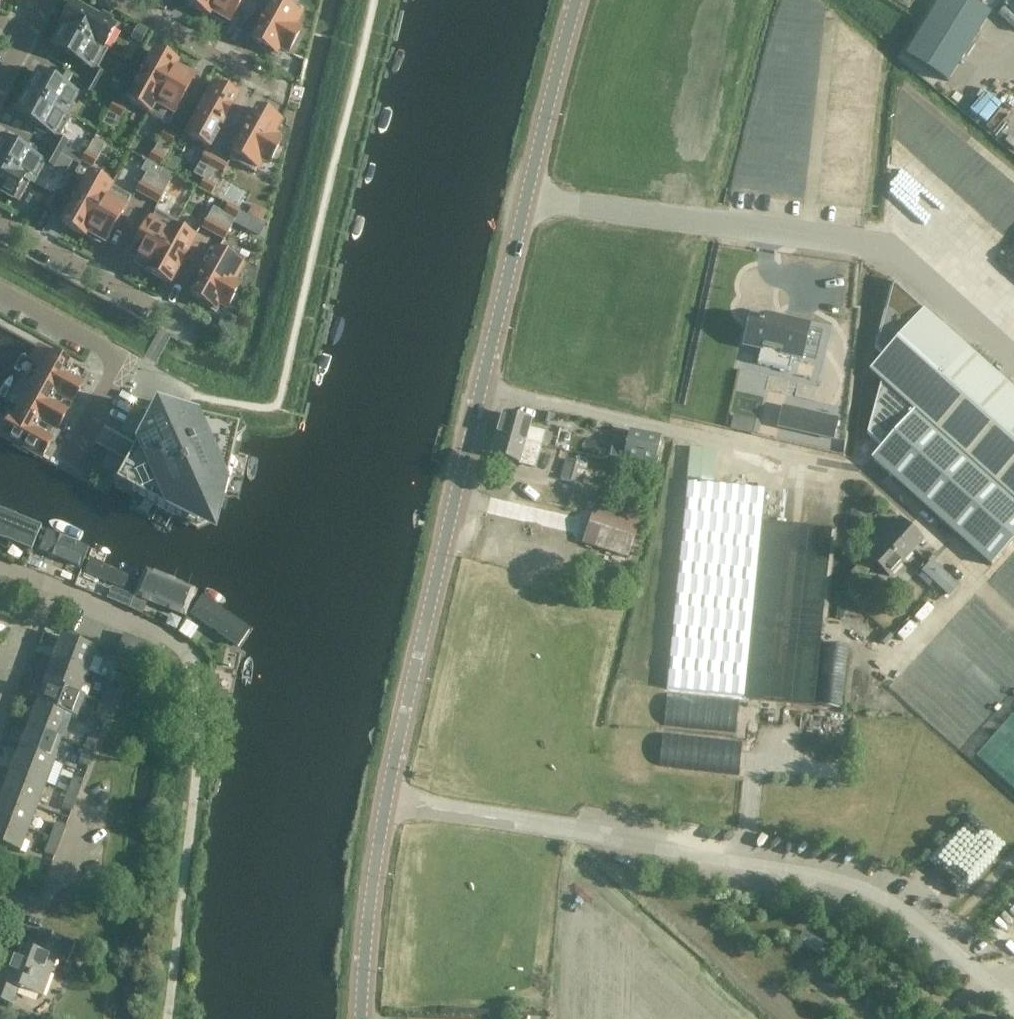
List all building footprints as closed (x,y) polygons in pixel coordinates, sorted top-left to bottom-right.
[(60,25),(61,26),(107,51),(108,50),(104,48),(115,28),(110,25),(112,20),(102,15),(100,19),(86,11),(87,9),(71,0),(62,16),(64,18),(60,25)] [(216,0),(189,0),(187,4),(208,16),(209,14),(216,0)] [(209,14),(224,23),(225,20),(230,23),(243,0),(216,0),(209,14)] [(262,45),(260,48),(277,57),(281,48),(288,52),(300,31),(293,27),(303,9),(286,0),(275,0),(253,40),(262,45)] [(940,43),(961,56),(996,0),(967,0),(940,43)] [(95,71),(96,70),(97,70),(107,51),(61,26),(57,34),(59,35),(52,47),(95,71)] [(126,60),(134,64),(141,53),(132,48),(126,60)] [(149,113),(150,112),(176,65),(177,64),(155,52),(128,101),(149,113)] [(176,65),(150,112),(169,123),(194,78),(190,76),(191,73),(176,65)] [(105,75),(97,70),(96,70),(95,71),(88,83),(98,88),(105,75)] [(30,83),(25,92),(66,114),(77,93),(38,72),(32,84),(30,83)] [(98,88),(88,83),(81,96),(91,102),(98,88)] [(186,134),(208,147),(237,97),(229,92),(230,90),(218,83),(216,86),(214,84),(186,134)] [(58,137),(59,136),(60,137),(71,117),(66,114),(25,92),(20,101),(22,102),(16,114),(58,137)] [(102,123),(113,129),(124,108),(114,102),(102,123)] [(230,159),(254,172),(262,159),(269,163),(280,142),(273,138),(276,134),(274,132),(280,121),(278,119),(279,117),(267,110),(265,113),(257,108),(230,159)] [(148,160),(151,161),(159,165),(175,137),(164,131),(148,160)] [(69,142),(60,137),(59,136),(58,137),(52,150),(62,155),(69,142)] [(34,183),(45,164),(44,163),(45,162),(2,139),(0,142),(0,164),(34,183)] [(103,146),(93,140),(82,160),(92,166),(103,146)] [(62,155),(52,150),(45,162),(44,163),(65,175),(72,161),(62,155)] [(194,174),(205,180),(216,159),(205,153),(194,174)] [(216,159),(205,180),(200,188),(211,194),(227,165),(216,159)] [(0,164),(0,192),(19,202),(30,182),(34,184),(34,183),(0,164)] [(135,190),(146,196),(157,175),(146,169),(135,190)] [(83,236),(84,234),(111,186),(110,185),(109,185),(90,174),(62,224),(83,236)] [(157,175),(146,196),(156,202),(168,181),(157,175)] [(111,186),(84,234),(100,243),(101,241),(105,243),(131,196),(111,186)] [(45,206),(54,211),(60,199),(52,194),(45,206)] [(224,213),(213,233),(224,239),(240,210),(229,204),(224,213)] [(202,227),(213,233),(224,213),(214,207),(202,227)] [(133,262),(149,270),(176,221),(156,210),(130,257),(134,259),(133,262)] [(176,221),(149,270),(148,271),(169,283),(197,234),(177,223),(177,222),(176,221)] [(192,296),(201,301),(200,303),(216,312),(220,304),(227,307),(239,287),(232,283),(245,259),(220,245),(192,296)] [(867,433),(881,446),(871,458),(991,565),(1013,540),(1013,391),(954,337),(955,336),(892,280),(874,348),(882,355),(869,370),(881,380),(867,433)] [(750,319),(744,345),(761,348),(757,364),(789,371),(793,356),(801,358),(802,355),(816,359),(822,331),(808,328),(808,326),(764,316),(763,321),(759,320),(759,321),(750,319)] [(32,380),(56,394),(72,403),(82,385),(66,376),(72,365),(38,345),(30,359),(40,365),(32,380)] [(16,408),(41,422),(57,430),(67,413),(51,404),(56,394),(32,380),(16,408)] [(134,452),(117,482),(116,483),(197,528),(218,518),(239,429),(179,415),(180,408),(165,404),(167,396),(166,395),(140,407),(140,408),(147,412),(140,426),(146,429),(134,452)] [(783,406),(778,426),(832,438),(837,419),(783,406)] [(41,422),(16,408),(1,436),(14,443),(13,446),(22,451),(27,453),(28,451),(42,458),(51,441),(35,432),(41,422)] [(503,412),(497,434),(537,445),(542,446),(546,432),(528,427),(530,420),(503,412)] [(661,437),(629,430),(623,459),(654,466),(661,437)] [(497,434),(491,456),(537,468),(542,446),(537,445),(497,434)] [(686,481),(687,481),(713,484),(717,450),(689,448),(686,481)] [(581,484),(588,464),(565,458),(559,478),(581,484)] [(764,489),(713,484),(687,481),(667,689),(744,696),(814,701),(830,529),(761,522),(764,489)] [(628,559),(641,519),(594,504),(581,543),(628,559)] [(37,549),(42,531),(0,516),(0,534),(37,549)] [(890,577),(923,541),(900,520),(866,555),(876,564),(890,577)] [(46,532),(36,557),(60,568),(63,562),(82,571),(90,551),(46,532)] [(947,596),(960,582),(932,557),(919,571),(947,596)] [(90,560),(84,573),(132,595),(138,581),(90,560)] [(143,580),(137,595),(189,613),(193,596),(143,580)] [(204,596),(191,614),(240,649),(253,630),(204,596)] [(116,652),(127,657),(135,638),(124,634),(116,652)] [(52,658),(89,672),(98,649),(61,635),(52,658)] [(127,657),(138,662),(145,645),(146,643),(135,638),(127,657)] [(821,702),(845,703),(848,641),(824,640),(821,702)] [(145,645),(138,662),(137,664),(149,669),(157,649),(145,645)] [(133,663),(118,657),(115,666),(130,672),(133,663)] [(44,681),(81,695),(89,672),(52,658),(44,681)] [(35,703),(72,717),(81,695),(44,681),(35,703)] [(101,702),(111,706),(116,691),(106,687),(101,702)] [(737,727),(738,696),(666,692),(664,723),(737,727)] [(111,706),(101,702),(95,717),(105,721),(111,706)] [(27,726),(64,740),(72,717),(35,703),(27,726)] [(18,748),(55,762),(64,740),(27,726),(18,748)] [(84,747),(94,751),(99,736),(90,732),(84,747)] [(739,769),(741,740),(661,736),(660,765),(739,769)] [(94,751),(84,747),(79,763),(88,766),(94,751)] [(55,762),(18,748),(10,771),(47,784),(55,762)] [(47,784),(10,771),(1,793),(38,807),(47,784)] [(67,792),(77,796),(83,781),(73,777),(67,792)] [(77,796),(67,792),(62,808),(71,811),(77,796)] [(0,796),(0,818),(30,830),(38,807),(1,793),(0,796)] [(0,818),(0,845),(21,853),(30,830),(0,818)] [(56,822),(50,837),(60,841),(66,826),(56,822)] [(45,853),(54,856),(60,841),(50,837),(45,853)] [(29,920),(22,940),(33,943),(39,923),(29,920)] [(74,942),(40,929),(33,948),(23,944),(18,956),(7,952),(0,971),(0,999),(12,1004),(18,987),(42,996),(57,957),(67,961),(74,942)]
